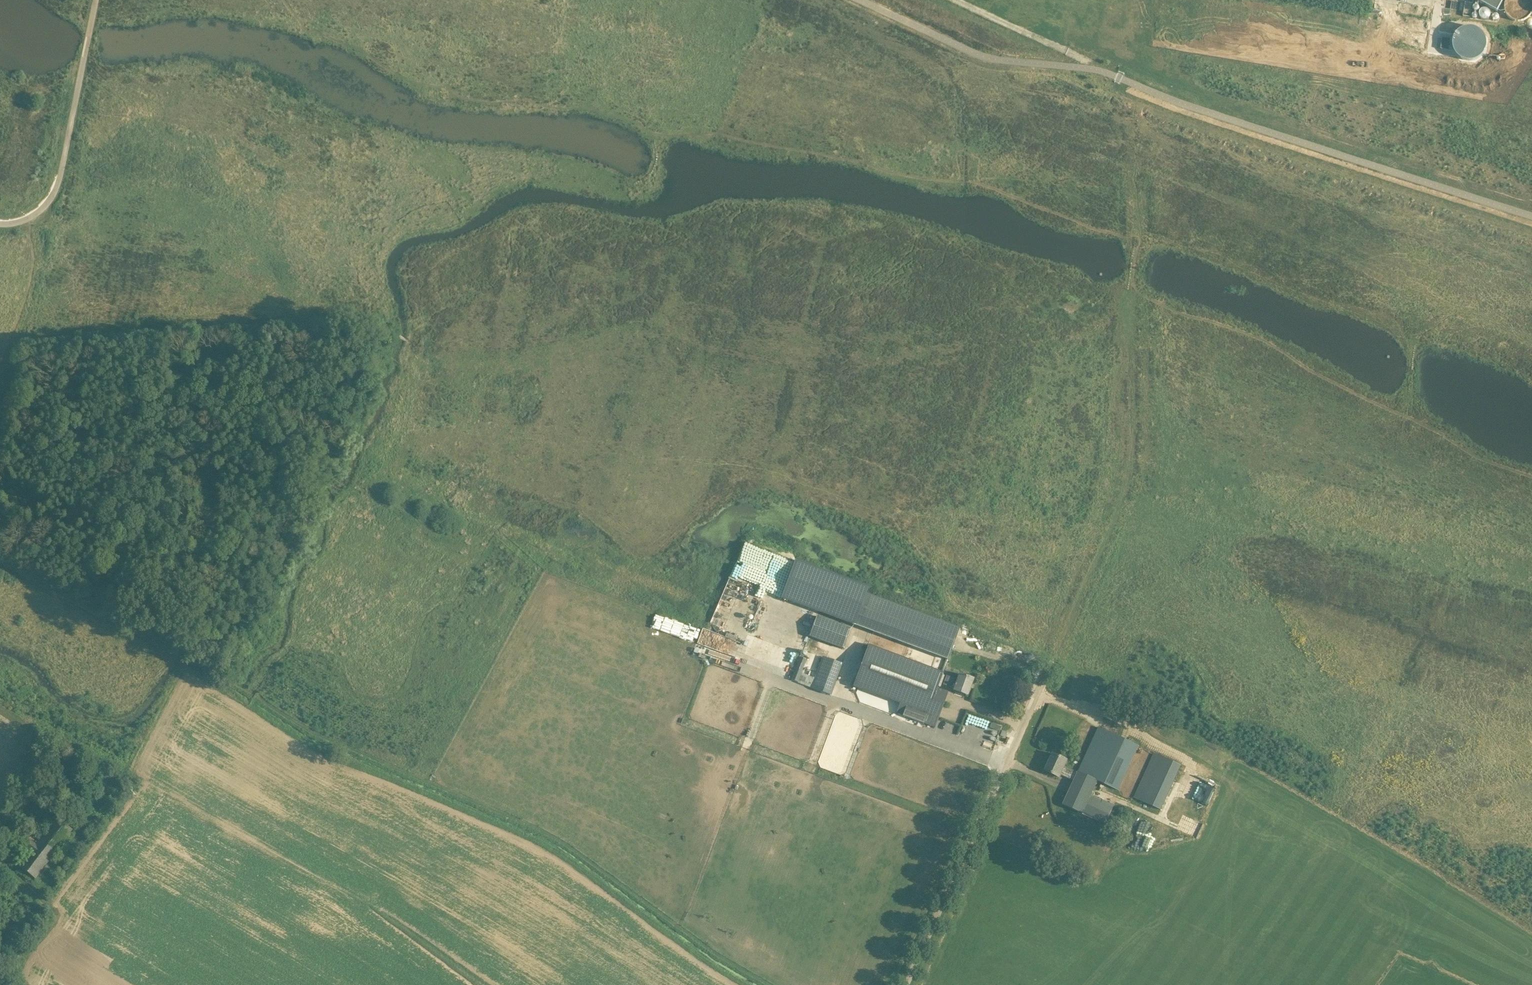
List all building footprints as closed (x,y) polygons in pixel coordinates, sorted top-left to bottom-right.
[(1521,21),(1526,19),(1530,15),(1531,12),(1531,1),(1531,0),(1506,0),(1505,5),(1505,10),(1507,15),(1511,19),(1516,21),(1521,21)] [(1434,13),(1442,15),(1445,4),(1436,2),(1434,13)] [(1464,13),(1470,14),(1471,14),(1472,3),(1465,2),(1464,13)] [(1401,4),(1401,11),(1427,13),(1428,6),(1401,4)] [(1479,17),(1481,19),(1484,20),(1487,20),(1489,19),(1490,17),(1491,14),(1489,11),(1487,9),(1484,9),(1481,10),(1479,13),(1479,17)] [(1394,24),(1381,22),(1380,28),(1396,31),(1397,24),(1405,25),(1407,17),(1396,14),(1394,24)] [(1453,45),(1452,46),(1453,48),(1453,49),(1453,51),(1454,52),(1454,54),(1455,55),(1456,57),(1457,58),(1458,59),(1460,60),(1461,61),(1462,62),(1464,62),(1465,63),(1467,63),(1469,63),(1470,63),(1472,63),(1473,63),(1475,62),(1476,62),(1478,61),(1479,60),(1481,59),(1482,58),(1483,57),(1484,55),(1484,54),(1485,52),(1486,51),(1486,49),(1486,48),(1486,46),(1486,45),(1486,43),(1486,41),(1485,40),(1484,38),(1484,37),(1483,36),(1482,34),(1481,33),(1479,32),(1478,31),(1476,31),(1475,30),(1473,30),(1472,29),(1470,29),(1469,29),(1467,29),(1465,30),(1464,30),(1462,31),(1461,31),(1460,32),(1458,33),(1457,34),(1456,36),(1455,37),(1454,38),(1454,40),(1453,41),(1453,43),(1453,45)] [(1441,49),(1450,50),(1451,40),(1442,39),(1441,49)] [(781,598),(818,611),(831,574),(795,560),(781,598)] [(955,641),(861,606),(854,625),(948,660),(955,641)] [(809,637),(843,649),(851,628),(817,616),(809,637)] [(923,723),(923,721),(935,726),(939,715),(947,692),(938,688),(943,672),(868,644),(853,686),(900,703),(896,713),(923,723)] [(791,680),(811,687),(814,677),(803,673),(808,659),(800,656),(791,680)] [(822,656),(811,688),(832,695),(843,663),(822,656)] [(969,696),(975,678),(959,673),(957,679),(947,675),(943,686),(969,696)] [(972,730),(998,737),(1002,724),(967,715),(966,719),(974,721),(972,730)] [(1079,771),(1078,772),(1074,781),(1073,780),(1062,804),(1094,819),(1103,800),(1092,795),(1098,781),(1119,790),(1140,745),(1108,731),(1099,727),(1099,728),(1079,772),(1079,771)] [(1164,810),(1182,764),(1153,752),(1134,799),(1164,810)] [(1073,780),(1074,781),(1078,772),(1065,766),(1067,760),(1053,754),(1045,771),(1060,778),(1062,775),(1073,780)] [(38,843),(20,830),(13,840),(30,854),(20,867),(35,879),(73,830),(57,818),(38,843)]
